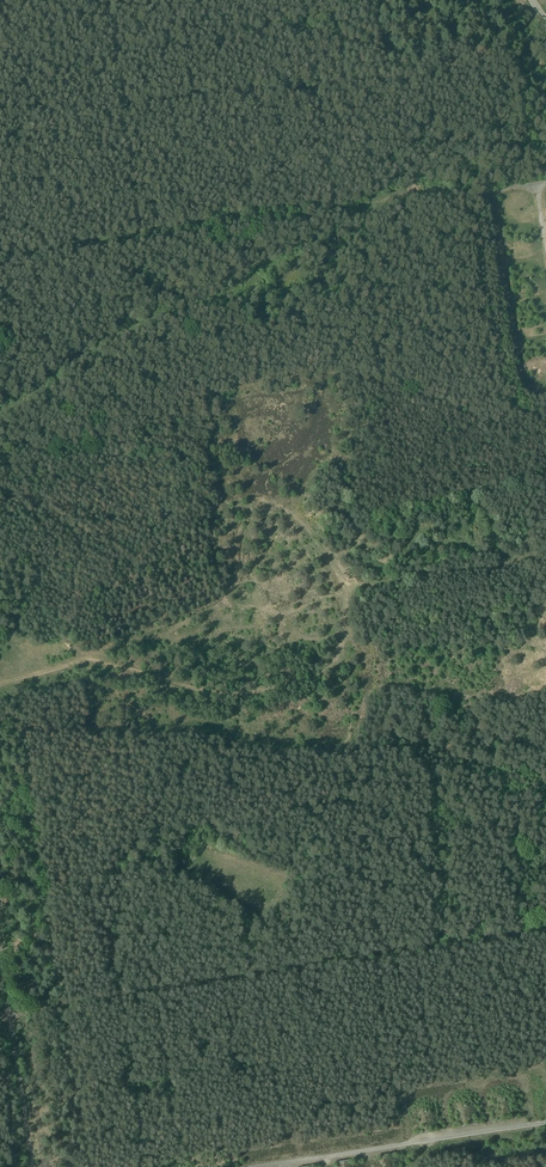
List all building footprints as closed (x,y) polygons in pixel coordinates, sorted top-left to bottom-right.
[(377,1159),(378,1166),(396,1166),(394,1156),(377,1159)]
